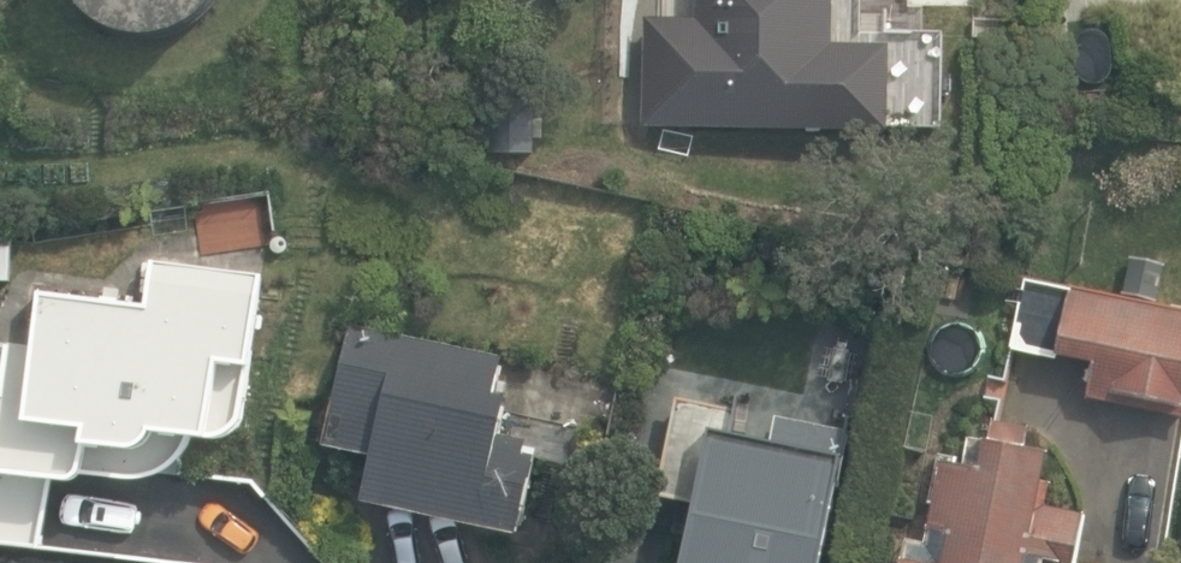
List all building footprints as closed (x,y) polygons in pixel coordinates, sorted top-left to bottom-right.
[(98,14),(116,27),(137,35),(159,37),(181,33),(202,23),(219,9),(224,0),(87,0),(98,14)] [(891,131),(892,44),(835,43),(836,0),(695,0),(694,17),(650,16),(650,53),(645,53),(644,127),(891,131)] [(480,152),(544,153),(545,92),(481,92),(480,152)] [(11,283),(13,226),(0,226),(0,283),(11,283)] [(1129,258),(1124,296),(1162,301),(1167,263),(1129,258)] [(46,551),(54,481),(71,482),(86,474),(128,480),(148,480),(167,474),(182,462),(195,438),(219,437),(235,427),(246,414),(265,277),(159,263),(152,307),(44,293),(39,345),(10,343),(3,397),(0,397),(0,545),(46,551)] [(1180,412),(1180,309),(1071,290),(1060,354),(1096,361),(1090,397),(1180,412)] [(368,501),(522,533),(538,455),(526,453),(529,439),(500,433),(508,396),(495,393),(504,354),(352,322),(327,444),(377,455),(368,501)] [(847,426),(778,412),(772,439),(732,431),(737,405),(677,393),(658,495),(695,503),(684,562),(821,562),(847,426)] [(1029,554),(1078,562),(1087,512),(1039,503),(1049,450),(1027,446),(1031,424),(995,417),(991,438),(986,437),(980,468),(943,461),(931,526),(951,530),(945,562),(1027,562),(1029,554)]
